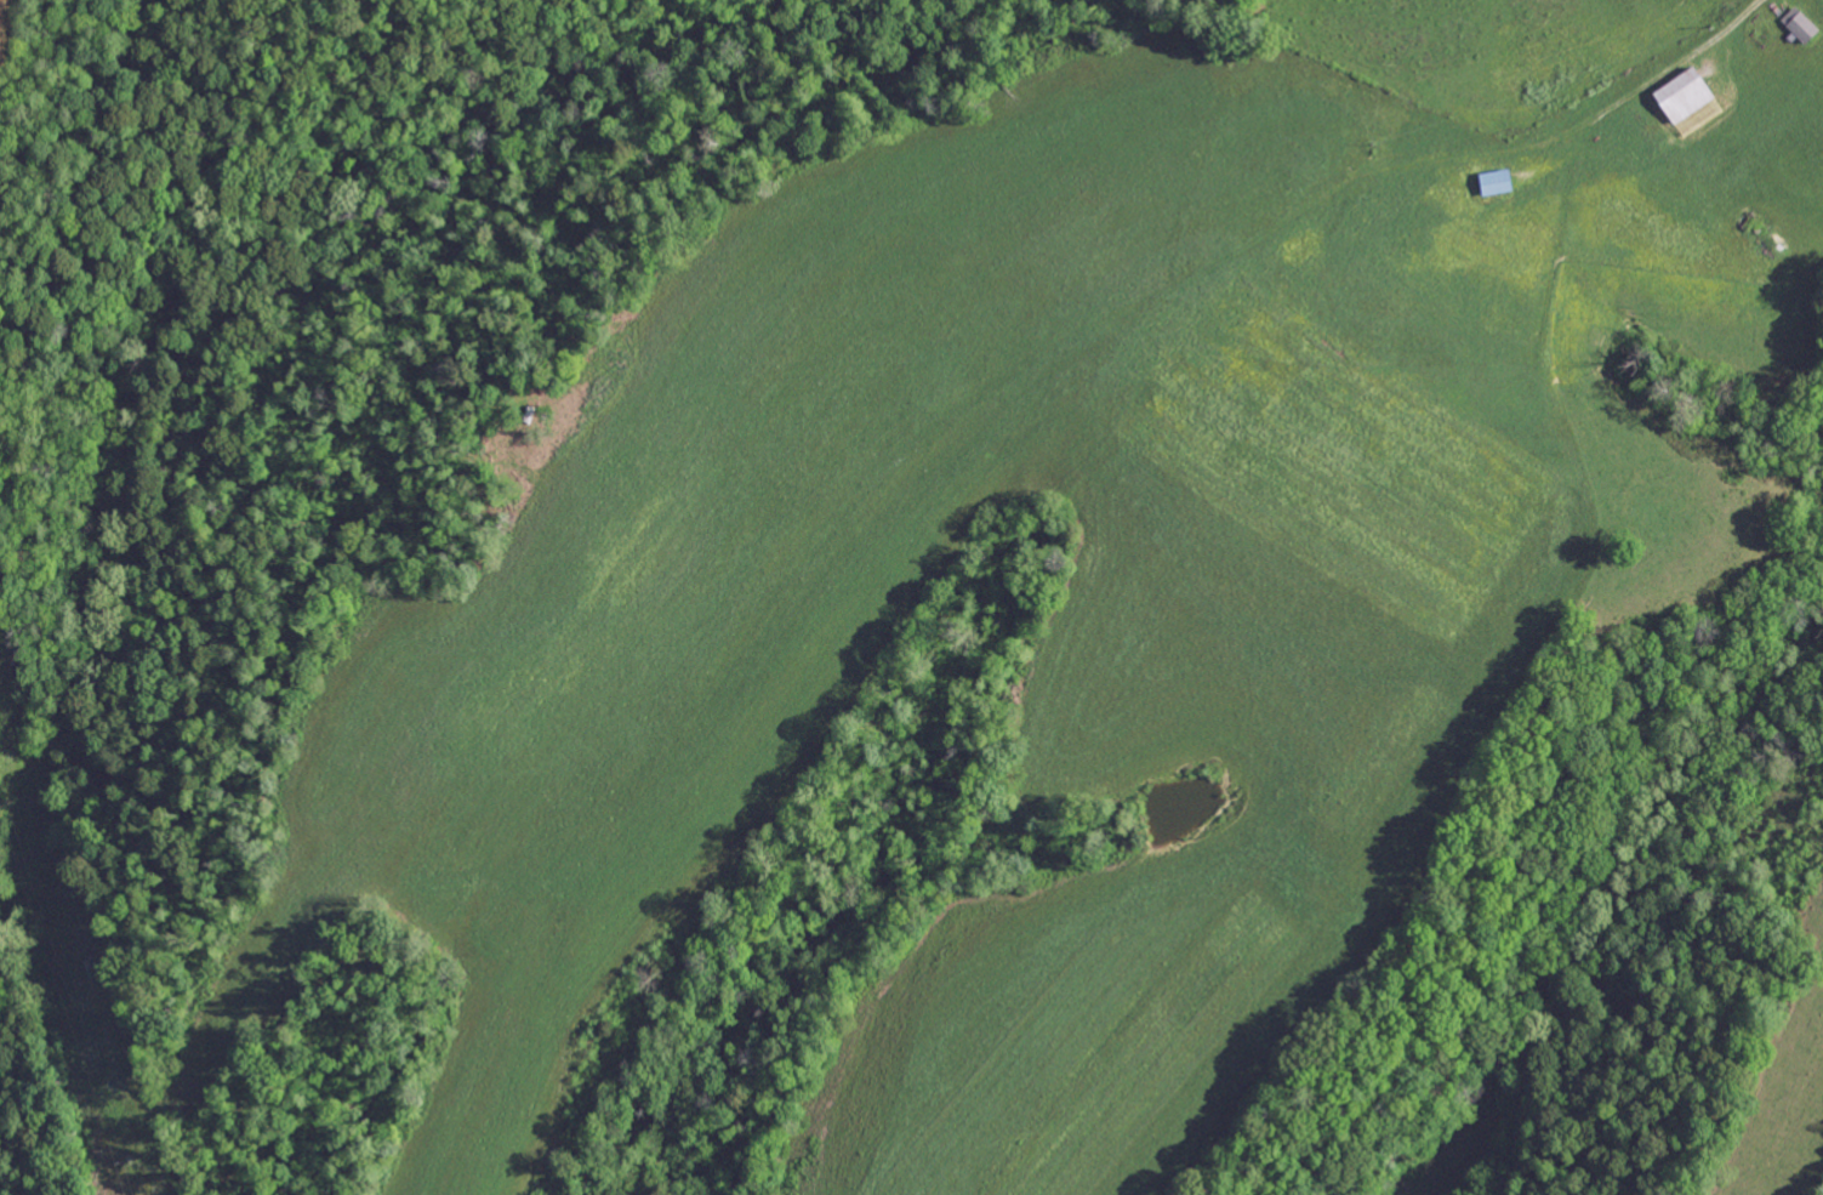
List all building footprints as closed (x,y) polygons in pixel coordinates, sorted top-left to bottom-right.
[(1722,102),(1705,69),(1661,92),(1679,125),(1722,102)] [(1521,193),(1517,170),(1486,176),(1489,198),(1521,193)]
